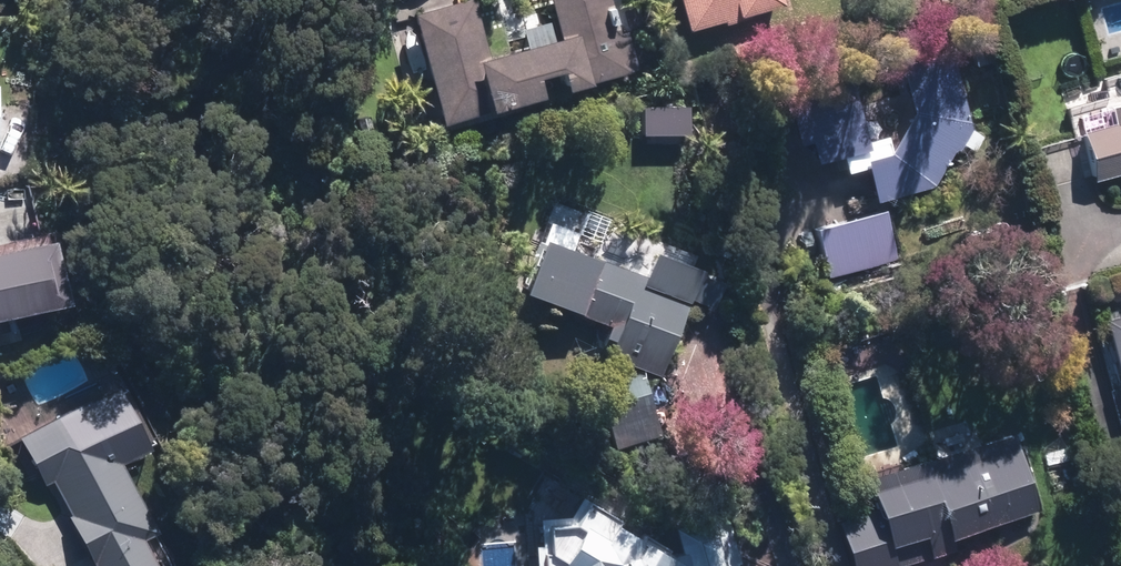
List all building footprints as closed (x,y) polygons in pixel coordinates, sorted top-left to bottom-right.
[(619,0),(550,0),(561,41),(488,59),(474,0),(467,0),(410,14),(437,122),(637,72),(619,0)] [(684,37),(781,11),(778,0),(674,0),(684,37)] [(953,57),(898,71),(911,113),(890,156),(865,160),(872,202),(934,192),(968,121),(953,57)] [(849,85),(796,98),(812,162),(864,149),(849,85)] [(1074,114),(1087,182),(1120,175),(1120,104),(1074,114)] [(883,212),(808,233),(821,281),(896,260),(883,212)] [(68,307),(51,229),(0,240),(0,321),(68,307)] [(607,326),(599,349),(659,370),(697,265),(653,250),(646,272),(544,235),(522,296),(607,326)] [(76,350),(23,375),(36,404),(90,379),(76,350)] [(644,376),(598,387),(613,450),(658,439),(644,376)] [(90,565),(156,565),(142,538),(152,533),(82,399),(16,433),(45,489),(57,482),(75,516),(67,521),(90,565)] [(844,565),(902,565),(965,551),(961,534),(1038,516),(1019,435),(867,470),(877,513),(834,523),(844,565)] [(736,518),(675,526),(679,554),(577,497),(565,515),(536,515),(535,565),(743,565),(736,518)]
